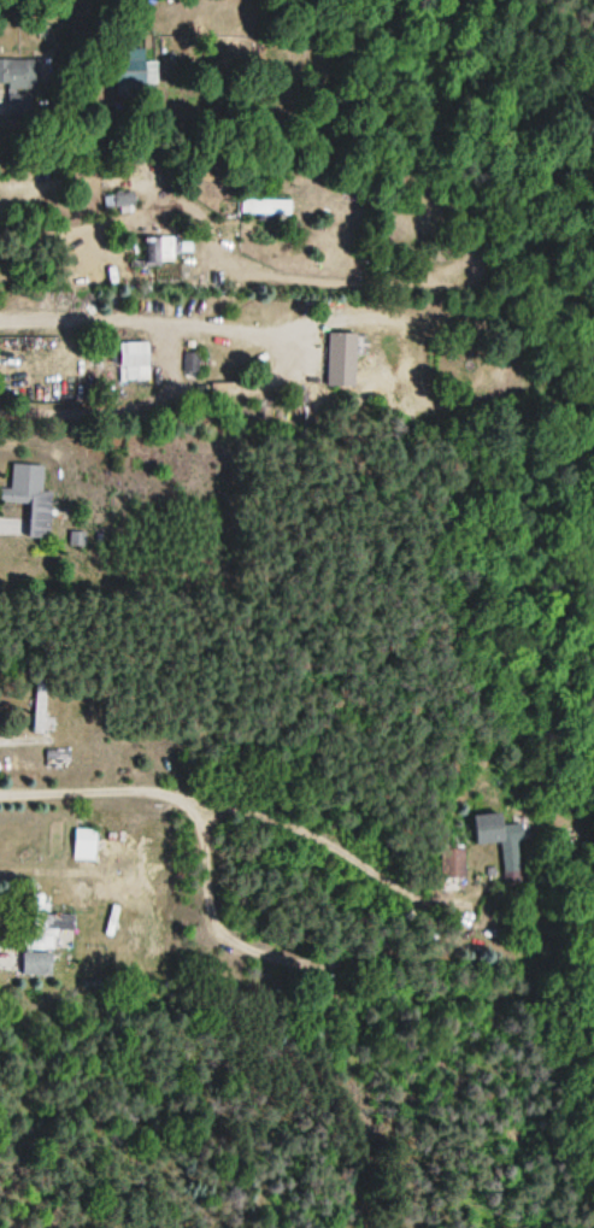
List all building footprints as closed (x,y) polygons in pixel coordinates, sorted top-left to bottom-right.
[(34,88),(34,60),(0,60),(0,88),(34,88)] [(155,61),(127,61),(127,84),(155,84),(155,61)] [(8,116),(29,116),(29,98),(8,98),(8,116)] [(114,195),(114,207),(133,206),(132,194),(114,195)] [(290,214),(290,200),(240,200),(240,214),(290,214)] [(173,237),(144,237),(144,264),(173,264),(173,237)] [(326,387),(356,388),(356,333),(326,333),(326,387)] [(119,376),(146,376),(146,351),(119,351),(119,376)] [(51,494),(42,494),(43,466),(12,465),(11,492),(2,492),(1,503),(30,504),(28,539),(49,540),(51,494)] [(45,734),(45,682),(35,682),(35,734),(45,734)] [(68,765),(70,753),(48,750),(46,762),(68,765)] [(474,846),(500,844),(503,885),(525,884),(522,824),(504,825),(503,814),(472,816),(474,846)] [(74,862),(96,862),(96,830),(74,830),(74,862)] [(464,877),(463,849),(442,850),(443,878),(464,877)] [(75,933),(75,917),(25,916),(24,977),(52,977),(53,951),(54,932),(75,933)]
